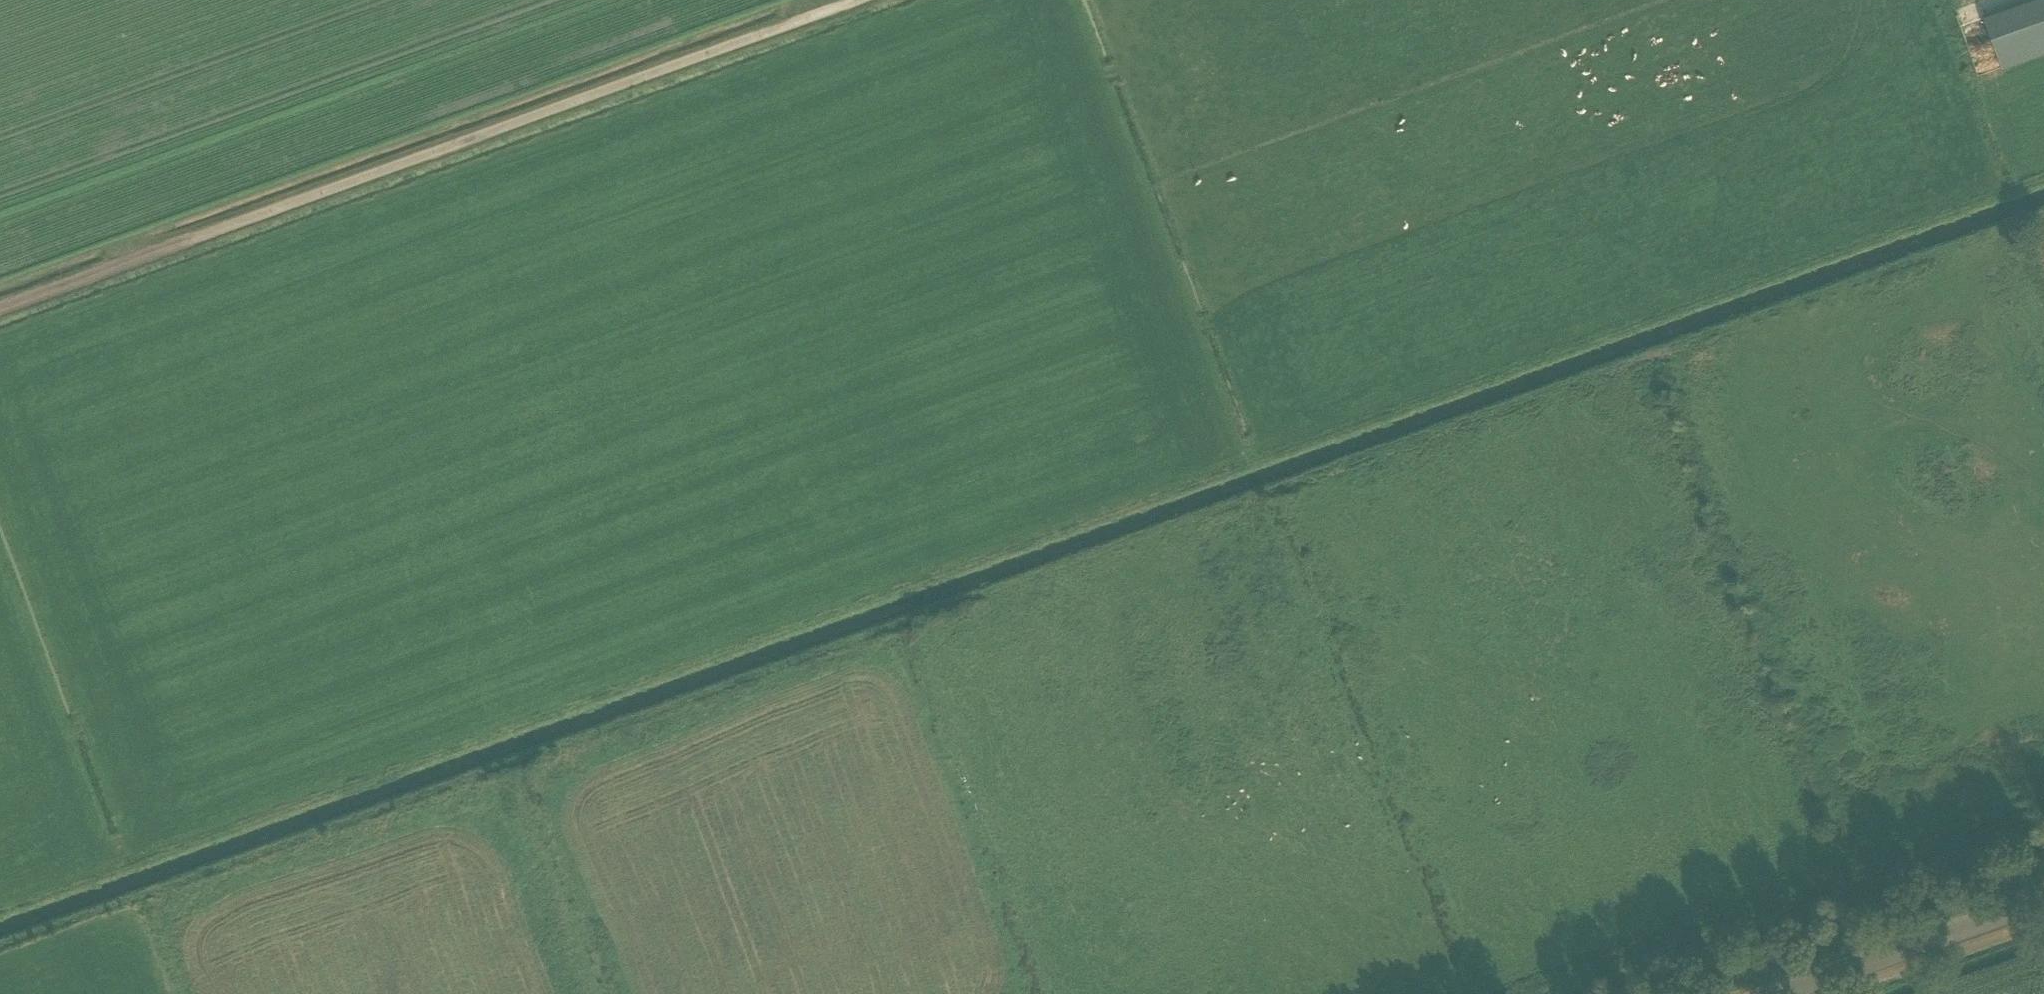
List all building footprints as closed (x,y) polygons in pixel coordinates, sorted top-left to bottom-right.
[(1986,18),(2004,70),(2043,55),(2043,0),(2036,0),(1986,18)]
